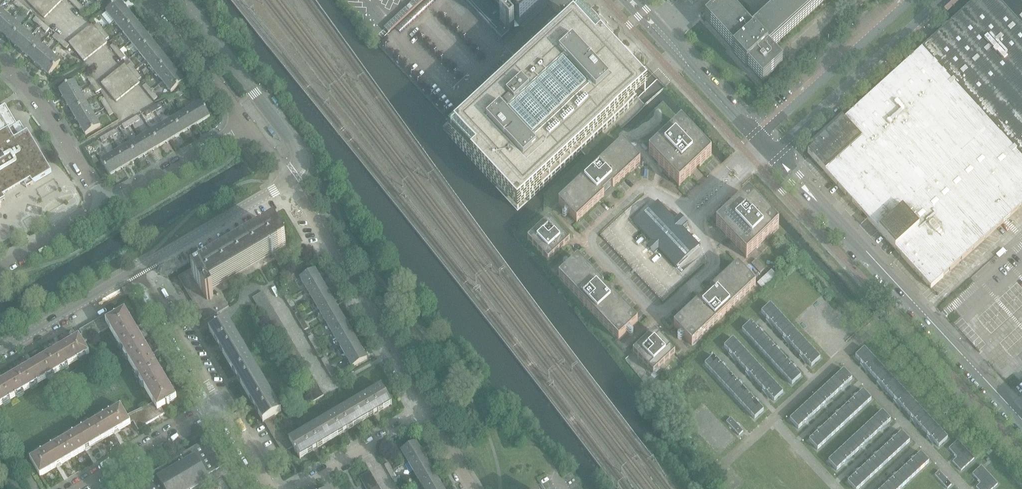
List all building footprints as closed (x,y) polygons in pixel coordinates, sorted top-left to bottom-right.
[(23,6),(17,0),(14,3),(20,9),(23,6)] [(40,6),(35,0),(29,0),(27,1),(36,10),(40,6)] [(57,6),(52,0),(46,0),(44,1),(53,10),(57,6)] [(397,29),(400,33),(438,0),(430,0),(397,29)] [(415,8),(424,0),(416,0),(411,4),(415,8)] [(637,101),(647,91),(634,77),(645,66),(584,0),(582,0),(519,59),(449,123),(443,129),(450,136),(449,137),(518,211),(582,151),(585,155),(589,158),(620,129),(643,108),(637,101)] [(502,40),(510,33),(514,29),(510,24),(513,21),(520,28),(547,3),(544,0),(464,0),(502,40),(502,41),(502,40)] [(809,151),(807,153),(931,288),(1021,206),(1021,0),(976,0),(809,151)] [(44,1),(40,6),(49,14),(53,10),(44,1)] [(114,22),(128,11),(119,1),(106,12),(114,22)] [(79,4),(75,7),(82,13),(85,10),(79,4)] [(23,6),(20,9),(27,15),(30,11),(23,6)] [(40,6),(36,10),(44,18),(49,14),(40,6)] [(12,19),(1,11),(0,12),(0,32),(12,19)] [(128,11),(114,22),(122,32),(136,21),(128,11)] [(40,26),(43,23),(36,17),(33,20),(40,26)] [(0,32),(10,41),(21,28),(12,19),(0,32)] [(122,32),(131,42),(144,31),(136,21),(122,32)] [(43,23),(40,26),(46,32),(50,28),(43,23)] [(98,23),(94,26),(100,33),(104,30),(98,23)] [(95,37),(100,33),(94,26),(92,24),(88,28),(95,37)] [(20,49),(31,36),(21,28),(10,41),(20,49)] [(90,41),(95,37),(88,28),(83,32),(90,41)] [(104,30),(100,33),(105,40),(109,37),(104,30)] [(131,42),(139,52),(152,41),(144,31),(131,42)] [(86,45),(90,41),(83,32),(78,35),(86,45)] [(100,33),(95,37),(103,47),(107,43),(105,40),(100,33)] [(59,43),(62,40),(56,34),(53,37),(59,43)] [(81,48),(86,45),(78,35),(73,39),(81,48)] [(20,49),(29,58),(41,45),(31,36),(20,49)] [(95,37),(90,41),(98,50),(103,47),(95,37)] [(76,52),(81,48),(73,39),(69,43),(76,52)] [(62,40),(59,43),(66,49),(69,45),(62,40)] [(93,54),(98,50),(90,41),(86,45),(93,54)] [(152,41),(139,52),(147,62),(160,51),(152,41)] [(116,54),(120,51),(114,44),(110,47),(116,54)] [(39,66),(50,53),(41,45),(29,58),(39,66)] [(88,58),(93,54),(86,45),(81,48),(88,58)] [(76,52),(84,61),(88,58),(81,48),(76,52)] [(120,51),(116,54),(121,61),(125,58),(120,51)] [(147,62),(155,72),(168,61),(160,51),(147,62)] [(50,53),(39,66),(49,75),(60,62),(50,53)] [(466,100),(508,62),(504,57),(462,96),(466,100)] [(163,82),(176,71),(168,61),(155,72),(163,82)] [(132,74),(127,67),(125,64),(120,68),(127,77),(132,74)] [(132,74),(136,71),(130,64),(127,67),(132,74)] [(123,81),(127,77),(120,68),(115,72),(123,81)] [(136,71),(132,74),(138,81),(141,78),(136,71)] [(176,71),(163,82),(171,93),(185,82),(176,71)] [(118,85),(123,81),(115,72),(110,76),(118,85)] [(132,74),(127,77),(135,87),(140,83),(138,81),(132,74)] [(92,86),(96,84),(92,76),(88,78),(92,86)] [(113,89),(118,85),(110,76),(106,79),(113,89)] [(127,77),(123,81),(130,91),(135,87),(127,77)] [(108,92),(113,89),(106,79),(101,83),(108,92)] [(66,101),(81,93),(74,81),(59,90),(66,101)] [(123,81),(118,85),(126,94),(130,91),(123,81)] [(96,84),(92,86),(97,94),(101,91),(96,84)] [(148,94),(152,91),(146,84),(143,87),(148,94)] [(118,85),(113,89),(121,98),(126,94),(118,85)] [(113,89),(108,92),(116,102),(121,98),(113,89)] [(174,95),(177,99),(184,94),(182,90),(174,95)] [(152,91),(148,94),(154,101),(157,98),(152,91)] [(81,93),(66,101),(72,113),(87,104),(81,93)] [(177,99),(174,95),(167,99),(169,103),(177,99)] [(105,108),(109,106),(105,98),(101,101),(105,108)] [(184,112),(193,127),(210,117),(201,102),(184,112)] [(152,108),(154,112),(162,107),(160,103),(152,108)] [(87,104),(72,113),(79,124),(93,115),(87,104)] [(2,197),(3,197),(2,195),(27,180),(30,185),(33,184),(36,182),(36,181),(34,179),(44,173),(48,170),(26,133),(20,123),(17,125),(5,106),(5,105),(0,109),(0,199),(2,197)] [(109,106),(105,108),(110,116),(114,114),(109,106)] [(154,112),(152,108),(144,112),(147,116),(154,112)] [(193,127),(184,112),(173,118),(182,133),(193,127)] [(93,115),(79,124),(85,135),(100,126),(93,115)] [(130,121),(132,125),(140,120),(137,116),(130,121)] [(162,125),(171,140),(182,133),(173,118),(162,125)] [(132,125),(130,121),(122,125),(124,129),(132,125)] [(679,187),(711,157),(681,124),(649,155),(679,187)] [(171,140),(162,125),(151,131),(160,146),(171,140)] [(107,134),(110,138),(117,133),(115,129),(107,134)] [(140,138),(149,153),(160,146),(151,131),(140,138)] [(110,138),(107,134),(100,138),(102,142),(110,138)] [(129,145),(137,159),(149,153),(140,138),(129,145)] [(577,223),(604,197),(640,163),(622,144),(559,204),(577,223)] [(118,151),(126,166),(137,159),(129,145),(118,151)] [(126,166),(118,151),(101,161),(109,176),(126,166)] [(748,196),(737,207),(716,226),(746,259),(779,228),(748,196)] [(641,197),(600,236),(663,302),(703,264),(693,253),(700,247),(682,228),(688,224),(680,215),(675,220),(658,202),(651,208),(641,197)] [(570,242),(549,220),(528,240),(548,262),(570,242)] [(286,246),(275,227),(199,272),(196,268),(178,278),(204,322),(228,308),(220,293),(213,297),(209,291),(286,246)] [(578,259),(559,277),(619,341),(638,323),(612,295),(604,287),(578,259)] [(765,269),(756,260),(751,264),(760,273),(765,269)] [(738,266),(674,326),(692,345),(756,286),(738,266)] [(315,269),(300,278),(307,289),(321,281),(319,276),(315,269)] [(321,281),(307,289),(313,300),(328,292),(324,285),(321,281)] [(287,301),(291,298),(287,291),(282,293),(287,301)] [(263,292),(253,298),(256,303),(266,297),(263,292)] [(328,292),(313,300),(320,312),(334,303),(332,298),(328,292)] [(266,297),(256,303),(257,305),(259,308),(269,302),(266,297)] [(291,298),(287,301),(291,308),(295,305),(291,298)] [(269,302),(259,308),(262,314),(272,307),(269,302)] [(334,303),(320,312),(326,323),(341,314),(337,307),(334,303)] [(761,313),(778,331),(787,322),(770,304),(761,313)] [(272,307),(262,314),(265,319),(275,312),(272,307)] [(106,323),(109,328),(119,345),(118,348),(120,351),(123,352),(142,341),(137,331),(136,330),(134,327),(134,326),(125,311),(114,318),(106,323)] [(110,312),(103,317),(106,323),(114,318),(110,312)] [(275,312),(265,319),(268,324),(278,318),(275,312)] [(300,323),(304,320),(299,313),(295,315),(300,323)] [(341,314),(326,323),(333,334),(348,325),(345,320),(341,314)] [(103,317),(97,320),(104,332),(109,328),(106,323),(103,317)] [(278,318),(268,324),(271,329),(281,323),(278,318)] [(97,320),(91,324),(98,335),(104,332),(97,320)] [(227,360),(245,350),(228,320),(209,331),(209,332),(210,331),(217,344),(216,344),(217,345),(220,350),(220,349),(227,360)] [(304,320),(300,323),(304,330),(309,328),(304,320)] [(742,331),(758,349),(767,340),(751,322),(742,331)] [(778,331),(794,349),(803,340),(787,322),(778,331)] [(281,323),(271,329),(274,334),(284,328),(281,323)] [(91,324),(85,327),(92,339),(98,335),(91,324)] [(348,325),(333,334),(339,345),(354,336),(350,330),(348,325)] [(82,335),(79,336),(84,343),(92,339),(85,327),(79,331),(82,335)] [(284,328),(274,334),(277,339),(287,333),(284,328)] [(633,352),(638,358),(653,374),(675,354),(655,332),(633,352)] [(287,333),(277,339),(280,344),(290,338),(287,333)] [(313,335),(309,338),(313,345),(317,343),(313,335)] [(58,348),(49,354),(59,371),(89,354),(84,343),(79,336),(63,346),(58,348)] [(354,336),(339,345),(346,356),(361,347),(358,343),(354,336)] [(290,338),(280,344),(283,349),(293,343),(290,338)] [(724,347),(740,365),(749,357),(733,339),(724,347)] [(758,349),(775,367),(784,358),(767,340),(758,349)] [(794,349),(811,367),(820,358),(803,340),(794,349)] [(142,341),(123,352),(124,354),(124,357),(125,360),(128,361),(135,372),(134,375),(136,379),(139,379),(140,381),(160,370),(153,359),(152,358),(150,354),(150,353),(142,341)] [(293,343),(283,349),(286,354),(296,348),(293,343)] [(317,343),(313,345),(317,353),(322,350),(317,343)] [(361,347),(346,356),(352,368),(367,359),(363,352),(361,347)] [(296,348),(286,354),(289,359),(299,353),(296,348)] [(855,357),(872,375),(881,367),(864,349),(855,357)] [(245,391),(263,380),(245,350),(227,360),(235,374),(234,374),(237,379),(238,380),(245,391)] [(299,353),(289,359),(292,364),(302,358),(299,353)] [(29,365),(19,372),(29,389),(59,371),(49,354),(34,363),(30,365),(29,365)] [(325,356),(321,358),(326,368),(330,365),(325,356)] [(730,375),(713,357),(704,365),(721,383),(730,375)] [(740,365),(757,383),(766,375),(749,357),(740,365)] [(302,358),(292,364),(295,370),(305,363),(302,358)] [(775,367),(792,385),(801,376),(784,358),(775,367)] [(305,363),(295,370),(298,375),(308,368),(305,363)] [(330,365),(326,368),(332,377),(336,374),(330,365)] [(872,375),(889,393),(898,385),(881,367),(872,375)] [(308,368),(298,375),(301,380),(311,374),(308,368)] [(140,381),(140,384),(141,387),(144,388),(153,404),(157,411),(166,406),(177,399),(168,385),(166,381),(166,380),(160,370),(140,381)] [(834,395),(852,379),(844,370),(826,386),(834,395)] [(0,383),(0,406),(29,389),(19,372),(5,380),(1,382),(0,383)] [(311,374),(301,380),(304,385),(314,379),(311,374)] [(721,383),(738,401),(747,393),(730,375),(721,383)] [(757,383),(774,401),(783,393),(766,375),(757,383)] [(314,379),(304,385),(307,390),(317,384),(314,379)] [(264,422),(274,415),(281,411),(263,380),(245,391),(252,404),(256,410),(263,422),(263,423),(264,422)] [(317,384),(307,390),(310,395),(320,389),(317,384)] [(889,393),(905,411),(914,403),(898,385),(889,393)] [(350,404),(361,422),(373,415),(373,416),(379,413),(379,412),(391,405),(392,405),(381,386),(350,404)] [(816,412),(834,395),(826,386),(808,403),(816,412)] [(320,389),(310,395),(313,400),(324,394),(320,389)] [(853,416),(871,400),(863,391),(845,407),(853,416)] [(738,401),(754,419),(764,411),(747,393),(738,401)] [(798,429),(816,412),(808,403),(790,420),(798,429)] [(905,411),(922,429),(931,421),(914,403),(905,411)] [(130,415),(127,417),(131,424),(134,422),(138,430),(158,418),(161,416),(169,412),(166,406),(157,411),(153,404),(151,405),(130,415)] [(361,422),(350,404),(320,421),(331,440),(343,433),(343,434),(349,430),(361,422)] [(121,406),(90,424),(101,442),(114,434),(118,431),(119,431),(131,424),(127,417),(121,406)] [(835,433),(853,416),(845,407),(827,424),(835,433)] [(873,437),(891,420),(882,411),(864,428),(873,437)] [(274,415),(264,422),(267,427),(278,421),(274,415)] [(726,422),(739,436),(743,432),(731,418),(726,422)] [(278,421),(267,427),(270,433),(281,426),(278,421)] [(331,440),(320,421),(289,439),(290,442),(293,447),(300,459),(301,458),(300,458),(312,451),(313,451),(317,449),(318,448),(331,440)] [(922,429),(939,447),(948,439),(931,421),(922,429)] [(90,424),(60,442),(70,459),(85,451),(86,450),(90,448),(101,442),(90,424)] [(817,450),(835,433),(827,424),(809,441),(817,450)] [(281,426),(270,433),(274,438),(284,431),(281,426)] [(855,454),(873,437),(864,428),(846,445),(855,454)] [(284,431),(274,438),(277,443),(287,437),(284,431)] [(892,458),(910,441),(901,432),(883,449),(892,458)] [(287,437),(277,443),(280,448),(290,442),(289,439),(287,437)] [(169,463),(137,482),(141,488),(190,488),(209,478),(207,475),(223,465),(208,440),(169,463)] [(961,471),(974,459),(958,441),(949,449),(957,458),(953,462),(961,471)] [(60,442),(30,460),(40,477),(57,467),(61,465),(70,459),(60,442)] [(283,453),(293,447),(290,442),(280,448),(283,453)] [(407,461),(422,451),(416,442),(401,450),(407,461)] [(837,471),(855,454),(846,445),(828,462),(837,471)] [(874,475),(892,458),(883,449),(865,466),(874,475)] [(422,451),(407,461),(413,471),(428,462),(422,451)] [(911,479),(929,462),(921,453),(903,470),(911,479)] [(428,462),(413,471),(419,482),(434,473),(428,462)] [(389,473),(393,470),(388,463),(384,465),(389,473)] [(874,475),(865,466),(847,482),(853,488),(858,488),(874,475)] [(998,484),(981,466),(972,474),(980,483),(976,488),(977,488),(992,488),(998,484)] [(393,470),(389,473),(393,480),(397,478),(393,470)] [(911,479),(903,470),(885,487),(887,488),(900,488),(911,479)] [(934,476),(947,488),(952,485),(939,471),(934,476)] [(1013,471),(1006,479),(1014,487),(1021,480),(1013,471)] [(370,472),(359,478),(362,483),(373,477),(370,472)] [(419,482),(423,488),(433,488),(441,484),(434,473),(419,482)] [(373,477),(362,483),(366,488),(376,482),(373,477)]
